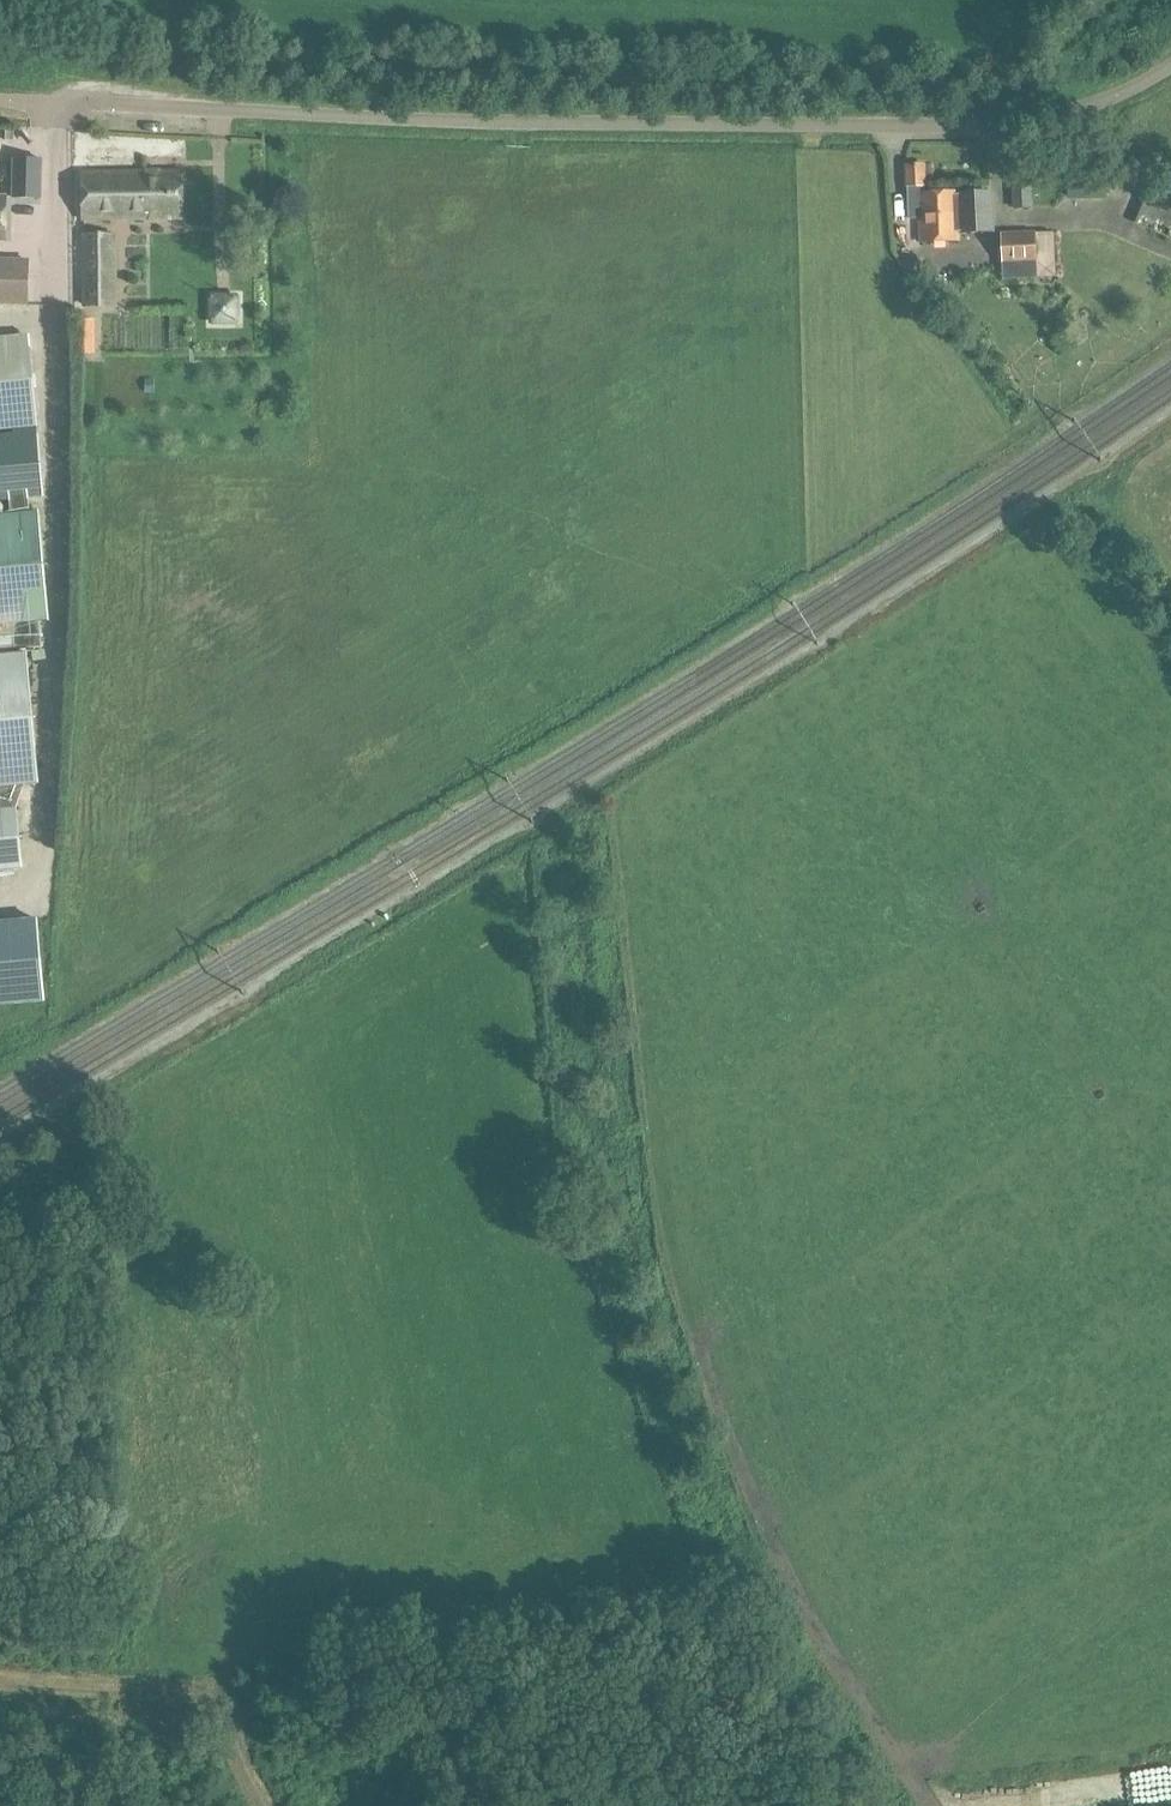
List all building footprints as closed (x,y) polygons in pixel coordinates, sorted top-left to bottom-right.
[(14,159),(13,184),(13,199),(43,200),(44,159),(14,159)] [(960,240),(959,230),(993,228),(991,191),(959,192),(958,190),(926,192),(925,163),(908,163),(909,212),(920,212),(921,241),(960,240)] [(183,218),(182,172),(85,174),(86,219),(183,218)] [(1013,189),(1014,209),(1032,208),(1031,188),(1013,189)] [(1146,198),(1135,223),(1170,239),(1170,203),(1148,193),(1146,198)] [(1003,264),(1037,263),(1036,232),(1002,234),(1003,264)] [(117,234),(86,234),(86,307),(117,307),(117,234)] [(12,284),(12,275),(13,258),(0,258),(0,283),(12,284)] [(233,291),(204,292),(206,321),(235,320),(233,291)] [(95,320),(85,320),(85,353),(95,353),(95,320)] [(0,338),(0,428),(35,425),(28,336),(0,338)] [(146,379),(145,393),(155,393),(155,379),(146,379)] [(0,516),(0,623),(48,618),(39,513),(31,513),(30,497),(43,496),(37,431),(0,434),(0,500),(10,499),(12,515),(0,516)] [(0,657),(0,786),(38,783),(27,655),(0,657)] [(22,868),(17,809),(0,810),(0,870),(22,868)] [(37,919),(0,922),(0,1005),(44,1001),(37,919)]
